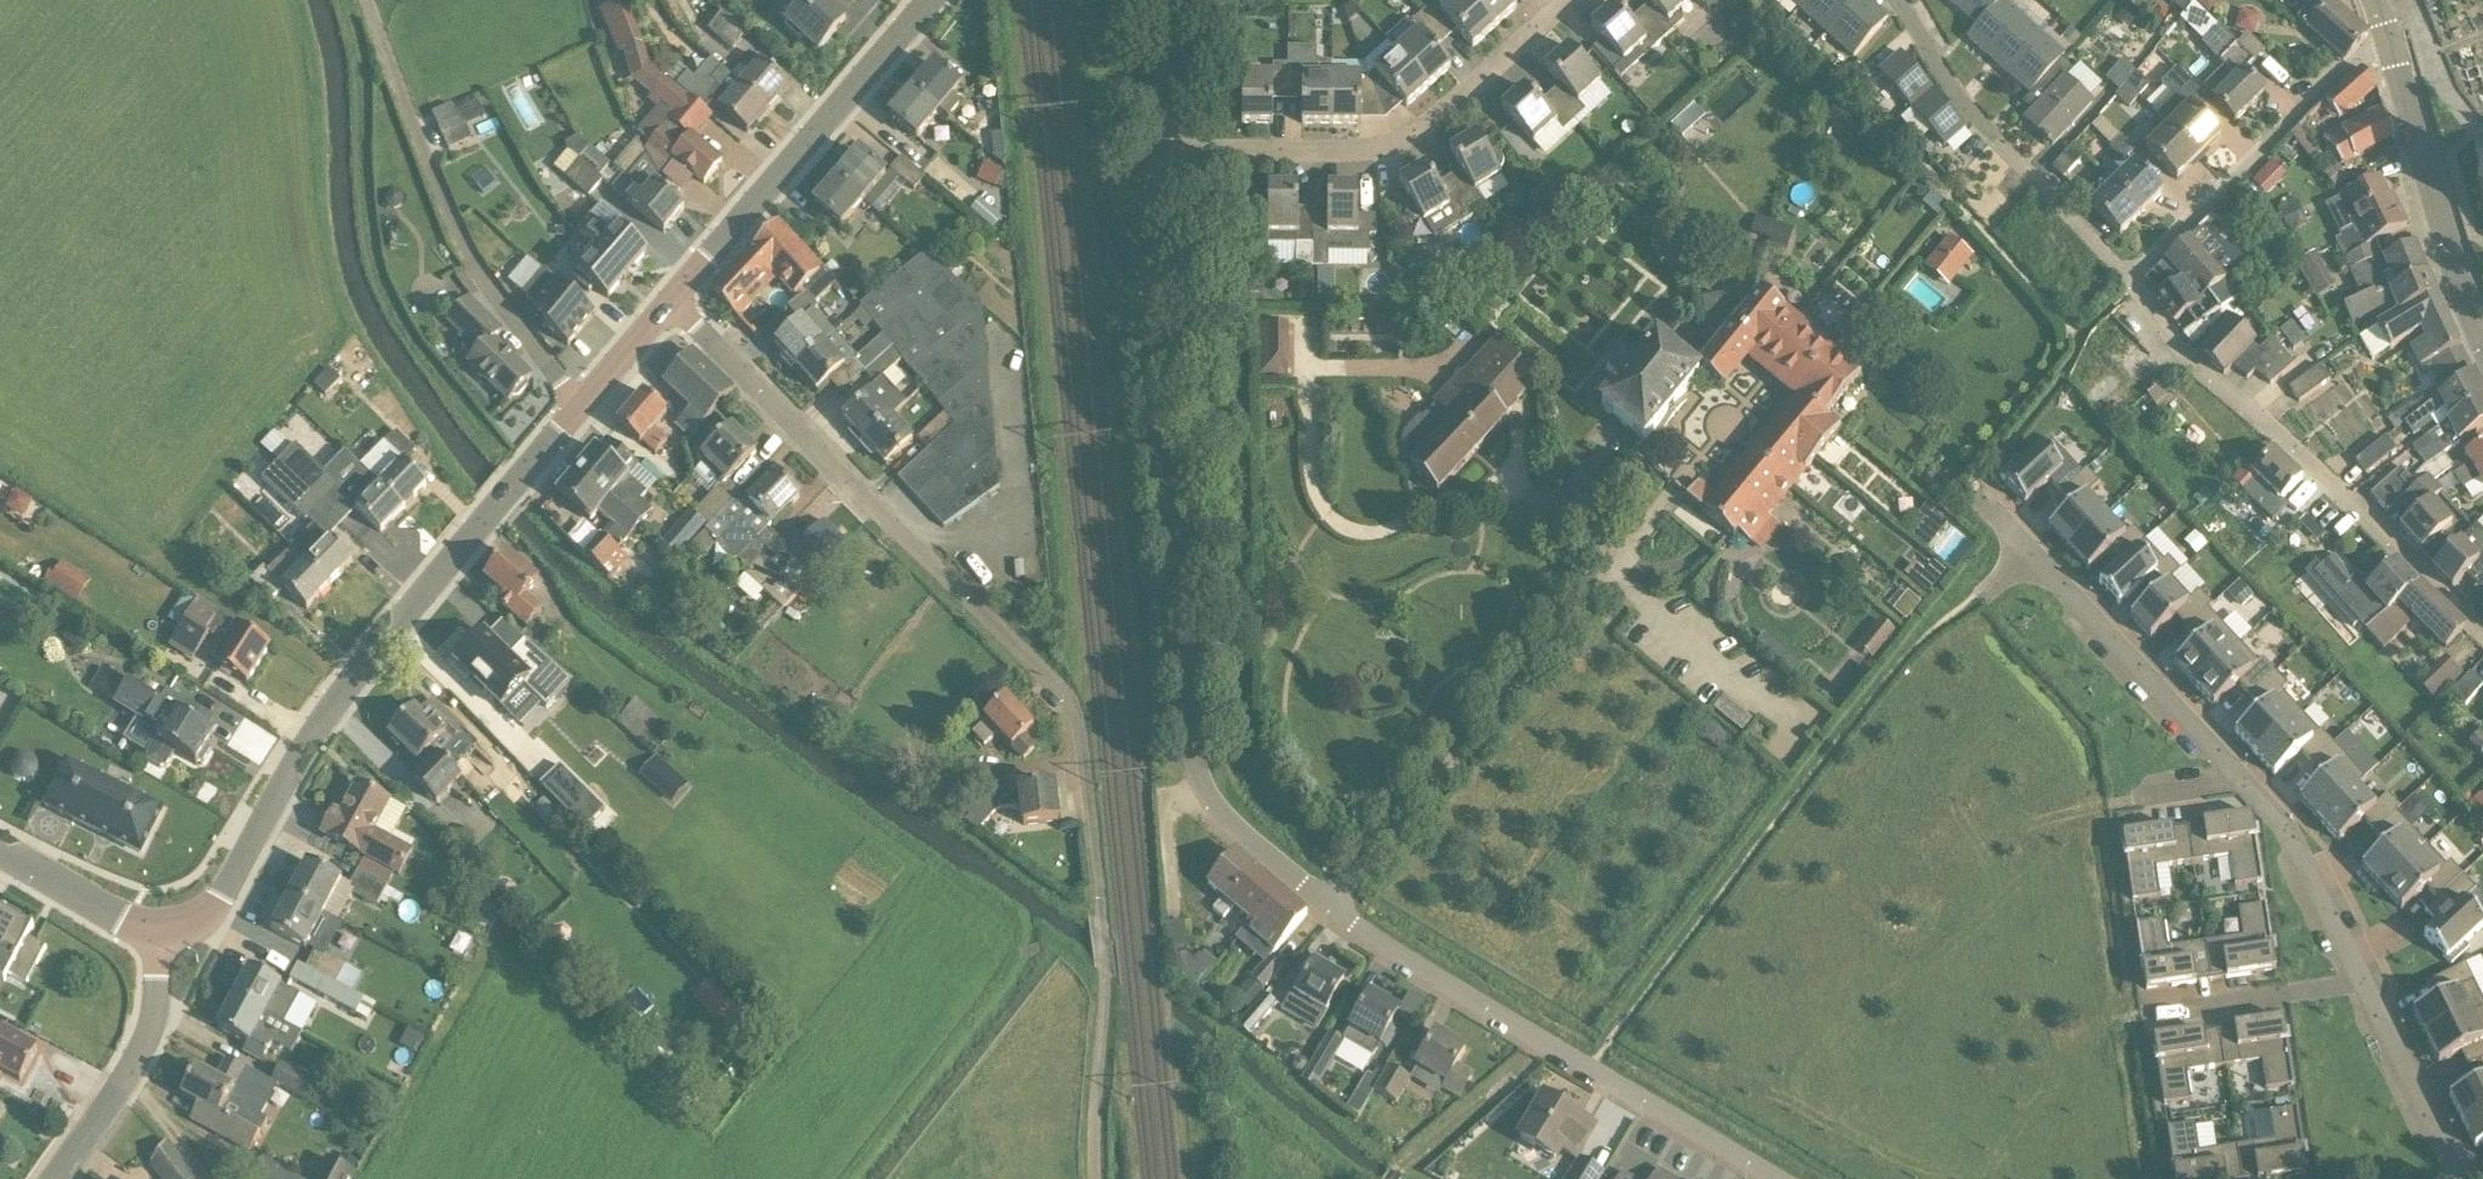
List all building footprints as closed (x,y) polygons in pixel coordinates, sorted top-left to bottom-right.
[(846,21),(822,0),(793,0),(778,17),(790,26),(786,31),(801,44),(805,39),(819,52),(846,21)] [(1442,37),(1452,27),(1472,49),(1494,28),(1468,0),(1453,0),(1439,12),(1432,4),(1421,14),(1442,37)] [(1494,28),(1516,9),(1508,0),(1468,0),(1494,28)] [(1676,14),(1689,2),(1687,0),(1646,0),(1653,8),(1643,17),(1664,40),(1683,22),(1676,14)] [(1798,11),(1808,0),(1785,0),(1798,11)] [(1798,11),(1826,35),(1857,0),(1808,0),(1798,11)] [(1888,23),(1863,0),(1857,0),(1826,35),(1855,61),(1888,23)] [(1960,10),(1969,0),(1948,0),(1960,10)] [(1960,10),(1980,29),(2004,2),(2007,0),(1969,0),(1960,10)] [(2196,0),(2168,0),(2167,0),(2184,14),(2196,0)] [(2216,0),(2200,0),(2196,4),(2208,16),(2220,4),(2216,0)] [(2361,30),(2332,5),(2337,0),(2315,0),(2297,21),(2306,29),(2305,30),(2342,62),(2364,37),(2364,33),(2361,30)] [(1970,40),(1988,56),(2022,18),(2004,2),(1980,29),(1970,40)] [(625,3),(603,12),(620,52),(626,51),(644,46),(625,3)] [(2127,30),(2140,15),(2129,4),(2115,19),(2127,30)] [(1664,40),(1643,17),(1632,28),(1612,6),(1590,27),(1622,63),(1636,51),(1643,59),(1664,40)] [(2243,74),(2254,64),(2237,47),(2196,7),(2183,20),(2205,42),(2201,45),(2224,68),(2204,89),(2214,99),(2212,101),(2234,124),(2264,95),(2243,74)] [(1421,14),(1410,25),(1417,33),(1396,52),(1428,88),(1450,68),(1431,47),(1442,37),(1421,14)] [(745,37),(721,16),(709,31),(733,51),(745,37)] [(2009,75),(2043,37),(2022,18),(1988,56),(2009,75)] [(2071,49),(2072,49),(2081,39),(2071,29),(2061,40),(2071,49)] [(2247,36),(2237,47),(2254,64),(2265,54),(2247,36)] [(2067,59),(2043,37),(2009,75),(2033,96),(2064,62),(2067,59)] [(650,145),(671,163),(674,160),(705,186),(722,165),(691,139),(711,116),(690,98),(677,87),(674,90),(664,81),(667,78),(648,63),(644,46),(626,51),(634,80),(653,95),(651,97),(675,116),(650,145)] [(1564,90),(1553,99),(1574,122),(1585,112),(1577,104),(1599,84),(1567,48),(1544,69),(1564,90)] [(1387,86),(1406,108),(1428,88),(1396,52),(1368,76),(1376,96),(1387,86)] [(1879,74),(1911,111),(1933,92),(1901,55),(1879,74)] [(1198,61),(1186,60),(1184,89),(1196,90),(1198,61)] [(760,62),(739,86),(768,110),(788,87),(760,62)] [(2074,72),(2064,62),(2033,96),(2024,106),(2033,115),(2026,122),(2053,147),(2093,104),(2067,80),(2074,72)] [(2105,80),(2119,92),(2126,85),(2135,73),(2121,62),(2105,80)] [(1272,124),(1272,96),(1287,96),(1288,66),(1273,65),(1272,76),(1242,76),(1241,124),(1272,124)] [(940,116),(963,90),(935,66),(912,92),(940,116)] [(1313,77),(1313,66),(1288,66),(1287,96),(1301,96),(1301,124),(1331,125),(1332,77),(1313,77)] [(747,134),(768,110),(739,86),(721,70),(711,82),(717,86),(708,99),(720,110),(720,111),(747,134)] [(2155,111),(2168,125),(2199,158),(2221,137),(2191,107),(2202,96),(2178,70),(2164,84),(2173,93),(2155,111)] [(2343,124),(2377,92),(2362,70),(2324,104),(2332,113),(2333,112),(2343,124)] [(1853,79),(1861,88),(1870,81),(1862,71),(1853,79)] [(2150,85),(2135,73),(2126,85),(2140,97),(2150,85)] [(690,98),(701,85),(688,74),(677,87),(690,98)] [(1332,77),(1331,125),(1361,125),(1361,96),(1376,96),(1368,76),(1332,77)] [(2130,109),(2140,97),(2126,85),(2119,92),(2115,97),(2130,109)] [(1555,124),(1562,132),(1574,122),(1553,99),(1542,109),(1523,88),(1500,109),(1533,145),(1555,124)] [(484,92),(475,96),(482,111),(491,107),(484,92)] [(940,116),(912,92),(891,118),(918,142),(940,116)] [(1911,111),(1944,149),(1966,129),(1933,92),(1911,111)] [(432,115),(449,150),(450,151),(472,141),(467,128),(462,130),(451,107),(432,115)] [(2380,110),(2322,140),(2342,168),(2393,139),(2380,110)] [(1671,127),(1681,139),(1696,126),(1686,114),(1671,127)] [(2144,149),(2176,181),(2199,158),(2168,125),(2144,149)] [(2298,130),(2292,135),(2318,167),(2324,162),(2298,130)] [(1004,166),(1005,164),(1002,134),(991,135),(993,155),(994,158),(1004,166)] [(1464,176),(1452,183),(1467,209),(1480,201),(1474,192),(1500,176),(1497,172),(1500,170),(1502,166),(1502,162),(1501,158),(1500,157),(1497,154),(1494,153),(1490,152),(1486,154),(1475,135),(1449,151),(1464,176)] [(569,151),(568,152),(580,162),(587,153),(588,151),(579,138),(566,146),(569,151)] [(2134,152),(2121,138),(2110,149),(2122,163),(2134,152)] [(659,178),(645,153),(638,140),(614,168),(639,188),(627,202),(664,233),(683,210),(653,185),(659,178)] [(2065,180),(2085,157),(2073,146),(2052,170),(2065,180)] [(580,162),(599,179),(611,165),(591,148),(588,151),(587,153),(580,162)] [(873,211),(899,179),(914,191),(925,179),(900,158),(885,177),(858,153),(835,179),(865,205),(873,211)] [(599,179),(580,162),(566,177),(589,197),(603,182),(599,179)] [(1003,170),(988,165),(981,183),(996,189),(1003,170)] [(2134,165),(2112,187),(2140,216),(2162,194),(2134,165)] [(1459,225),(1472,217),(1467,209),(1452,183),(1439,191),(1424,166),(1398,182),(1409,200),(1406,203),(1405,207),(1405,211),(1406,215),(1407,216),(1409,219),(1413,220),(1417,221),(1421,219),(1423,223),(1424,223),(1434,240),(1459,224),(1459,225)] [(1602,184),(1612,193),(1620,183),(1611,174),(1602,184)] [(865,205),(835,179),(813,205),(845,231),(865,205)] [(2269,179),(2256,190),(2275,212),(2278,209),(2278,210),(2288,201),(2269,179)] [(2365,247),(2375,242),(2376,242),(2407,227),(2396,205),(2392,207),(2378,179),(2325,204),(2341,237),(2354,230),(2365,247)] [(1263,229),(1267,230),(1267,245),(1313,246),(1314,215),(1298,215),(1298,186),(1267,186),(1267,208),(1263,209),(1260,211),(1258,214),(1257,218),(1257,220),(1258,224),(1260,227),(1263,229)] [(1314,215),(1313,246),(1313,268),(1329,268),(1329,254),(1370,254),(1370,237),(1376,237),(1376,217),(1358,216),(1358,187),(1328,187),(1328,216),(1314,215)] [(2140,216),(2112,187),(2091,207),(2119,236),(2140,216)] [(1574,201),(1567,193),(1560,192),(1551,198),(1561,211),(1574,201)] [(1922,204),(1937,218),(1948,206),(1933,192),(1922,204)] [(389,208),(395,211),(401,208),(404,202),(402,196),(396,193),(389,195),(386,201),(389,208)] [(1002,218),(981,200),(971,210),(993,229),(1002,218)] [(2288,229),(2305,221),(2297,204),(2279,213),(2288,229)] [(2176,271),(2200,298),(2206,293),(2209,297),(2226,282),(2252,259),(2213,215),(2167,260),(2176,271)] [(622,225),(610,239),(589,221),(577,234),(598,253),(628,278),(647,257),(633,245),(638,239),(622,225)] [(1794,229),(1775,223),(1769,241),(1768,246),(1787,252),(1794,229)] [(794,298),(801,292),(820,273),(775,226),(710,292),(738,321),(758,301),(753,296),(773,277),(794,298)] [(2354,230),(2341,237),(2333,241),(2342,259),(2348,272),(2351,271),(2362,298),(2373,293),(2376,299),(2388,293),(2426,276),(2415,247),(2381,261),(2380,258),(2381,257),(2375,242),(2365,247),(2354,230)] [(1490,241),(1498,255),(1512,246),(1507,238),(1498,236),(1490,241)] [(1943,236),(1922,269),(1950,287),(1971,254),(1943,236)] [(1476,249),(1484,262),(1485,261),(1490,268),(1499,262),(1494,255),(1496,254),(1488,241),(1476,249)] [(598,253),(592,260),(575,280),(590,294),(596,288),(609,300),(628,278),(598,253)] [(1000,490),(981,304),(925,256),(860,307),(862,310),(873,324),(882,335),(892,348),(904,363),(945,415),(955,427),(927,452),(898,479),(944,529),(1000,490)] [(826,269),(834,277),(840,271),(833,262),(826,269)] [(957,279),(963,272),(955,265),(949,272),(957,279)] [(824,269),(820,273),(801,292),(815,306),(839,284),(824,269)] [(1938,312),(1945,297),(1955,302),(1961,290),(1917,269),(1904,296),(1938,312)] [(544,271),(524,295),(537,306),(534,308),(548,320),(544,325),(569,347),(596,315),(544,271)] [(2200,298),(2176,271),(2154,294),(2157,298),(2156,298),(2172,323),(2185,314),(2196,329),(2220,312),(2209,297),(2206,293),(2200,298)] [(2306,280),(2317,299),(2330,292),(2318,273),(2306,280)] [(2436,298),(2426,276),(2388,293),(2376,299),(2373,293),(2362,298),(2343,306),(2350,323),(2393,304),(2398,315),(2436,298)] [(2232,366),(2244,378),(2245,379),(2253,370),(2270,385),(2294,365),(2272,338),(2259,351),(2226,320),(2231,314),(2224,308),(2238,298),(2226,282),(2209,297),(2220,312),(2196,329),(2184,338),(2193,347),(2207,331),(2216,340),(2201,355),(2223,376),(2232,366)] [(1244,303),(1264,303),(1264,289),(1244,289),(1244,303)] [(1700,482),(1685,499),(1735,539),(1738,535),(1761,555),(1782,529),(1766,516),(1802,472),(1802,469),(1837,426),(1828,417),(1861,374),(1759,292),(1695,369),(1725,393),(1747,364),(1793,402),(1715,494),(1700,482)] [(2460,350),(2436,298),(2398,315),(2376,327),(2390,352),(2407,341),(2411,347),(2409,349),(2418,369),(2420,368),(2430,363),(2460,350)] [(501,333),(469,301),(449,322),(480,352),(469,364),(509,402),(514,397),(518,397),(527,389),(527,384),(531,379),(493,341),(501,333)] [(862,310),(854,317),(858,321),(866,330),(873,324),(862,310)] [(773,345),(774,346),(796,370),(833,334),(813,311),(775,345),(774,344),(773,345)] [(833,334),(837,339),(851,327),(847,323),(833,334)] [(2305,342),(2291,323),(2279,331),(2293,351),(2305,342)] [(1289,324),(1261,324),(1261,341),(1289,341),(1289,324)] [(837,339),(833,334),(796,370),(820,395),(821,394),(819,393),(853,361),(864,374),(892,348),(882,335),(857,359),(837,339)] [(1621,384),(1600,409),(1643,444),(1698,377),(1672,356),(1678,348),(1662,335),(1656,343),(1655,342),(1637,364),(1630,358),(1619,355),(1609,360),(1606,371),(1612,382),(1615,378),(1621,384)] [(1421,421),(1407,435),(1406,437),(1405,440),(1405,442),(1405,443),(1404,445),(1404,447),(1405,450),(1405,452),(1406,454),(1407,457),(1409,460),(1410,461),(1416,467),(1412,471),(1438,495),(1508,420),(1504,417),(1539,380),(1501,345),(1467,382),(1462,377),(1435,406),(1437,408),(1423,423),(1421,421)] [(841,418),(864,443),(892,417),(907,404),(885,381),(904,363),(892,348),(864,374),(876,388),(843,419),(842,417),(841,418)] [(2473,373),(2460,350),(2430,363),(2420,368),(2422,374),(2433,369),(2441,384),(2445,392),(2472,374),(2473,373)] [(691,410),(706,424),(734,394),(691,354),(663,384),(691,410)] [(2330,380),(2320,366),(2289,389),(2299,403),(2330,380)] [(315,385),(327,397),(343,382),(331,370),(315,385)] [(2151,373),(2135,384),(2149,404),(2165,393),(2151,373)] [(2445,392),(2412,417),(2404,424),(2413,437),(2432,425),(2430,420),(2442,411),(2449,421),(2482,399),(2482,397),(2472,374),(2445,392)] [(2406,409),(2412,417),(2445,392),(2441,384),(2430,392),(2417,402),(2406,409)] [(668,440),(655,430),(668,415),(644,395),(617,426),(641,446),(643,444),(656,455),(668,440)] [(2425,466),(2443,454),(2482,428),(2482,399),(2449,421),(2423,440),(2429,448),(2418,457),(2425,466)] [(690,441),(706,424),(691,410),(675,427),(690,441)] [(917,440),(927,452),(955,427),(945,415),(917,440)] [(892,417),(864,443),(888,469),(889,468),(887,466),(914,441),(892,417)] [(702,461),(713,471),(725,483),(695,516),(709,528),(739,494),(740,494),(728,482),(756,454),(732,430),(702,461)] [(396,433),(361,468),(404,510),(427,486),(403,463),(416,451),(396,433)] [(2397,451),(2387,438),(2353,465),(2363,478),(2397,451)] [(587,462),(578,473),(639,526),(640,528),(650,515),(634,502),(644,490),(629,478),(638,468),(607,442),(599,452),(596,450),(593,454),(591,452),(584,460),(587,462)] [(2464,490),(2479,481),(2482,487),(2482,445),(2464,457),(2465,459),(2452,466),(2451,468),(2452,470),(2464,490)] [(2063,469),(2043,447),(2008,480),(2028,502),(2051,481),(2062,493),(2087,470),(2076,458),(2063,469)] [(2272,520),(2285,505),(2281,503),(2302,481),(2272,453),(2253,473),(2247,467),(2233,483),(2246,496),(2272,520)] [(2432,484),(2452,470),(2451,468),(2452,466),(2443,454),(2425,466),(2419,473),(2411,481),(2416,487),(2426,477),(2432,484)] [(335,487),(311,466),(296,481),(320,503),(335,487)] [(404,510),(361,468),(338,492),(357,510),(382,534),(404,510)] [(2386,513),(2394,506),(2416,487),(2411,481),(2401,469),(2400,468),(2370,495),(2386,513)] [(2071,549),(2107,516),(2087,494),(2099,483),(2088,471),(2063,494),(2074,506),(2051,527),(2071,549)] [(616,552),(639,526),(578,473),(568,484),(566,482),(559,489),(562,491),(559,495),(592,523),(598,515),(614,529),(604,541),(600,537),(584,555),(612,580),(628,561),(616,552)] [(737,560),(768,529),(799,498),(777,476),(749,504),(739,494),(709,528),(706,531),(737,560)] [(2451,526),(2429,501),(2440,492),(2432,484),(2426,477),(2416,487),(2394,506),(2407,521),(2401,527),(2422,551),(2451,526)] [(282,496),(305,517),(320,503),(296,481),(282,496)] [(1936,511),(1928,504),(1918,516),(1925,521),(1927,523),(1934,514),(1936,511)] [(2298,523),(2308,534),(2317,526),(2307,515),(2298,523)] [(2128,539),(2108,517),(2072,550),(2092,572),(2115,551),(2126,563),(2151,540),(2140,528),(2128,539)] [(666,550),(675,558),(704,526),(695,518),(666,550)] [(783,612),(847,545),(824,523),(806,541),(802,538),(790,550),(779,540),(749,572),(765,587),(761,591),(783,612)] [(314,525),(291,549),(331,588),(354,564),(314,525)] [(2460,542),(2432,571),(2452,589),(2464,577),(2482,595),(2482,531),(2476,525),(2460,542)] [(2196,556),(2207,546),(2195,533),(2184,543),(2196,556)] [(2134,618),(2170,586),(2150,564),(2162,553),(2151,540),(2126,563),(2137,575),(2114,596),(2134,618)] [(331,588),(291,549),(269,572),(265,567),(251,582),(272,602),(284,588),(308,612),(331,588)] [(220,554),(210,566),(223,577),(233,565),(220,554)] [(527,598),(539,584),(506,555),(485,580),(505,597),(498,605),(526,630),(542,611),(527,598)] [(2315,576),(2334,597),(2339,603),(2365,633),(2395,606),(2416,587),(2396,565),(2368,591),(2362,584),(2356,578),(2353,581),(2333,559),(2315,576)] [(51,574),(46,583),(75,601),(88,580),(63,564),(55,576),(51,574)] [(2240,583),(2228,595),(2241,609),(2253,598),(2240,583)] [(2190,608),(2170,586),(2134,619),(2154,641),(2177,620),(2188,632),(2213,609),(2202,597),(2190,608)] [(2381,649),(2411,621),(2443,652),(2464,631),(2418,586),(2416,587),(2395,606),(2365,633),(2381,649)] [(1908,592),(1893,611),(1906,622),(1921,603),(1908,592)] [(198,601),(197,603),(169,647),(193,661),(209,635),(213,638),(219,630),(229,637),(212,662),(247,685),(271,647),(198,601)] [(2197,687),(2233,654),(2213,632),(2225,621),(2214,609),(2189,632),(2200,644),(2177,665),(2197,687)] [(1880,621),(1869,634),(1884,647),(1895,633),(1880,621)] [(473,650),(453,671),(467,684),(472,680),(505,711),(528,687),(554,712),(577,688),(509,628),(494,643),(491,640),(478,654),(473,650)] [(2253,676),(2233,654),(2197,687),(2218,709),(2240,688),(2252,700),(2277,677),(2265,665),(2253,676)] [(1801,668),(1787,656),(1779,665),(1793,677),(1801,668)] [(2426,675),(2430,680),(2420,689),(2432,702),(2462,676),(2445,658),(2426,675)] [(138,720),(124,742),(149,757),(148,758),(149,765),(160,771),(166,769),(175,754),(196,767),(197,765),(203,764),(208,756),(206,749),(212,739),(201,733),(210,718),(167,691),(158,706),(102,672),(91,691),(106,700),(106,701),(138,720)] [(2471,674),(2453,695),(2466,708),(2482,687),(2482,686),(2471,674)] [(2260,756),(2296,723),(2276,701),(2288,690),(2277,678),(2252,701),(2263,713),(2240,734),(2260,756)] [(1742,734),(1753,722),(1724,698),(1714,710),(1742,734)] [(1010,752),(1023,764),(1034,752),(1022,740),(1034,729),(1006,699),(983,721),(985,723),(973,735),(985,748),(997,736),(1012,751),(1010,752)] [(221,701),(211,717),(222,724),(215,736),(260,765),(277,738),(221,701)] [(617,722),(644,745),(648,742),(659,752),(674,734),(636,701),(617,722)] [(390,735),(424,769),(438,755),(441,759),(464,734),(432,703),(420,716),(414,710),(401,724),(399,722),(391,731),(392,733),(390,735)] [(2317,745),(2297,723),(2261,756),(2282,778),(2304,757),(2316,769),(2340,746),(2329,733),(2317,745)] [(2482,761),(2482,746),(2478,740),(2470,747),(2482,761)] [(2324,823),(2360,791),(2340,769),(2352,758),(2341,745),(2316,768),(2327,780),(2304,801),(2324,823)] [(464,781),(441,759),(438,755),(424,769),(412,781),(439,806),(464,781)] [(640,777),(673,805),(689,786),(656,757),(640,777)] [(67,763),(45,806),(141,854),(162,811),(67,763)] [(604,811),(560,767),(540,787),(584,831),(604,811)] [(1017,792),(1017,795),(1011,795),(1012,794),(1000,783),(986,800),(966,823),(970,826),(979,832),(999,810),(1001,812),(1019,810),(1021,826),(1058,822),(1054,788),(1017,792)] [(377,833),(391,806),(392,804),(357,785),(341,816),(334,813),(322,835),(362,856),(361,859),(400,880),(414,852),(377,833)] [(2381,812),(2361,790),(2325,823),(2345,845),(2368,824),(2379,836),(2404,813),(2393,801),(2381,812)] [(440,819),(470,850),(497,824),(467,793),(440,819)] [(2468,807),(2482,824),(2482,796),(2481,794),(2468,807)] [(2382,889),(2426,848),(2403,837),(2415,826),(2404,814),(2379,837),(2390,849),(2367,870),(2382,889)] [(2203,826),(2188,829),(2193,864),(2231,858),(2235,886),(2262,882),(2252,816),(2203,824),(2203,826)] [(2193,864),(2188,829),(2173,831),(2172,828),(2123,836),(2133,902),(2160,898),(2156,870),(2193,864)] [(2445,869),(2426,848),(2382,889),(2401,910),(2425,888),(2437,900),(2460,878),(2449,865),(2445,869)] [(1255,872),(1234,854),(1206,887),(1222,900),(1213,911),(1224,920),(1233,910),(1228,905),(1255,872)] [(359,871),(351,886),(309,863),(290,898),(324,917),(338,923),(354,893),(378,906),(380,903),(388,889),(389,887),(359,871)] [(470,873),(480,885),(489,876),(478,865),(470,873)] [(1267,913),(1282,895),(1255,872),(1228,905),(1233,910),(1249,924),(1262,908),(1267,913)] [(2464,945),(2482,928),(2482,924),(2464,903),(2477,891),(2463,876),(2460,878),(2437,900),(2425,912),(2437,925),(2424,937),(2452,967),(2469,950),(2464,945)] [(404,898),(388,889),(380,903),(389,908),(391,903),(399,907),(404,898)] [(650,893),(644,900),(656,910),(662,903),(650,893)] [(1306,916),(1282,895),(1267,913),(1262,908),(1249,924),(1244,930),(1272,955),(1306,916)] [(324,917),(290,898),(272,932),(306,951),(324,917)] [(477,919),(493,928),(502,913),(485,904),(477,919)] [(2266,906),(2239,910),(2243,938),(2205,944),(2211,979),(2226,977),(2227,979),(2276,972),(2266,906)] [(5,983),(9,975),(28,986),(28,984),(46,950),(46,951),(47,949),(28,939),(34,928),(33,927),(32,928),(0,911),(0,979),(4,981),(3,982),(5,983)] [(2211,979),(2205,944),(2168,950),(2164,921),(2136,925),(2147,992),(2196,984),(2195,981),(2211,979)] [(1175,975),(1193,991),(1217,963),(1205,952),(1201,956),(1199,955),(1194,961),(1187,956),(1182,922),(1168,925),(1175,975)] [(317,950),(307,969),(336,985),(346,966),(317,950)] [(1234,1000),(1246,1010),(1280,969),(1268,959),(1234,1000)] [(364,999),(336,985),(307,969),(297,964),(289,981),(355,1017),(364,999)] [(1344,982),(1315,964),(1296,996),(1292,993),(1280,1012),(1314,1032),(1344,982)] [(2435,981),(2443,997),(2413,1012),(2426,1038),(2482,1010),(2482,1001),(2465,966),(2435,981)] [(284,1023),(299,995),(250,969),(235,997),(284,1023)] [(753,1012),(717,975),(694,998),(729,1034),(753,1012)] [(1265,995),(1237,1027),(1250,1037),(1277,1006),(1265,995)] [(1343,1041),(1330,1033),(1302,1080),(1317,1091),(1337,1055),(1364,1072),(1389,1030),(1383,1027),(1393,1009),(1370,996),(1343,1041)] [(262,1064),(284,1023),(235,997),(218,1030),(248,1046),(243,1054),(262,1064)] [(2482,1061),(2482,1010),(2426,1038),(2439,1064),(2468,1049),(2476,1065),(2482,1061)] [(2234,1030),(2219,1033),(2224,1068),(2262,1062),(2266,1090),(2293,1086),(2283,1020),(2234,1027),(2234,1030)] [(0,1071),(20,1082),(37,1052),(2,1032),(0,1035),(0,1072),(0,1071)] [(2224,1068),(2219,1033),(2204,1035),(2203,1032),(2154,1040),(2164,1106),(2191,1102),(2187,1073),(2224,1068)] [(1470,1079),(1454,1070),(1465,1051),(1436,1034),(1415,1070),(1445,1087),(1442,1092),(1457,1101),(1470,1079)] [(1294,1071),(1295,1072),(1296,1072),(1296,1073),(1297,1073),(1298,1074),(1299,1074),(1300,1074),(1301,1074),(1303,1073),(1304,1072),(1306,1071),(1307,1070),(1307,1069),(1307,1068),(1308,1067),(1308,1066),(1307,1064),(1307,1063),(1306,1062),(1306,1061),(1305,1060),(1304,1060),(1304,1059),(1303,1059),(1302,1059),(1301,1058),(1300,1058),(1299,1058),(1298,1059),(1297,1059),(1296,1059),(1295,1060),(1295,1061),(1294,1061),(1293,1062),(1293,1063),(1293,1064),(1292,1065),(1292,1066),(1292,1067),(1292,1068),(1293,1069),(1293,1070),(1294,1071)] [(191,1122),(250,1155),(268,1121),(262,1117),(279,1087),(272,1083),(229,1059),(217,1080),(197,1069),(182,1098),(199,1107),(191,1122)] [(310,1104),(315,1093),(320,1084),(282,1063),(272,1083),(279,1087),(310,1104)] [(1388,1067),(1373,1092),(1397,1106),(1412,1081),(1388,1067)] [(2482,1113),(2482,1080),(2449,1097),(2462,1123),(2482,1113)] [(338,1105),(315,1093),(310,1104),(333,1116),(338,1105)] [(1358,1119),(1369,1100),(1357,1093),(1346,1111),(1358,1119)] [(1573,1163),(1575,1159),(1594,1129),(1545,1099),(1519,1142),(1557,1165),(1563,1157),(1573,1163)] [(2270,1114),(2274,1142),(2237,1148),(2241,1178),(2285,1178),(2307,1176),(2297,1110),(2270,1114)] [(2462,1123),(2475,1149),(2482,1145),(2482,1113),(2462,1123)] [(2237,1148),(2199,1153),(2195,1125),(2168,1129),(2175,1178),(2241,1178),(2237,1148)] [(151,1166),(161,1178),(195,1178),(167,1143),(151,1166)] [(336,1164),(354,1174),(359,1164),(341,1155),(336,1164)] [(1575,1159),(1573,1163),(1563,1178),(1599,1178),(1602,1175),(1575,1159)] [(252,1178),(294,1178),(262,1161),(252,1178)] [(355,1174),(354,1174),(336,1164),(329,1161),(319,1178),(353,1178),(355,1174)] [(1661,1170),(1655,1178),(1677,1178),(1661,1170)]
